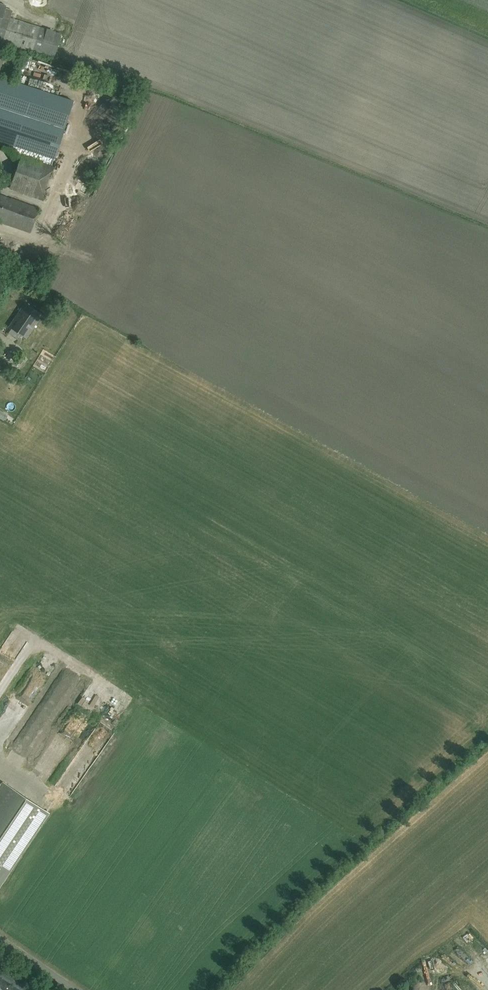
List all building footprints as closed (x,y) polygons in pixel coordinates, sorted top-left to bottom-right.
[(61,33),(9,18),(12,10),(5,8),(6,5),(0,3),(0,40),(54,56),(61,33)] [(73,101),(0,78),(0,141),(54,159),(73,101)] [(108,97),(99,109),(106,114),(115,103),(108,97)] [(42,199),(54,166),(21,154),(9,187),(42,199)] [(39,207),(11,197),(10,198),(0,194),(0,222),(30,232),(39,207)] [(26,337),(42,314),(25,303),(9,326),(26,337)] [(0,789),(0,883),(47,813),(4,783),(0,789)]
